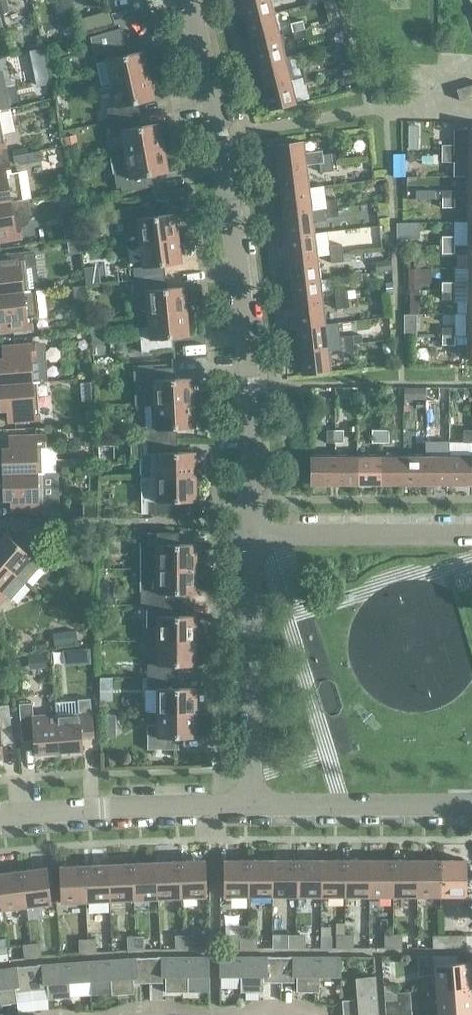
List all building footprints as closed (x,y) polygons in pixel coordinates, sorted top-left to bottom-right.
[(247,20),(275,13),(272,0),(242,0),(247,20)] [(134,7),(111,13),(115,25),(138,18),(134,7)] [(247,20),(253,42),(281,35),(275,13),(247,20)] [(62,28),(76,24),(75,17),(60,22),(62,28)] [(290,24),(292,32),(305,29),(303,21),(290,24)] [(305,29),(292,32),(294,40),(307,37),(305,29)] [(258,64),(286,57),(281,35),(253,42),(258,64)] [(106,61),(111,84),(149,75),(144,51),(126,55),(124,44),(93,50),(96,63),(106,61)] [(258,64),(264,86),(292,79),(286,57),(258,64)] [(301,68),(303,76),(316,73),(314,65),(301,68)] [(0,111),(10,109),(2,70),(0,70),(0,111)] [(316,73),(303,76),(305,85),(318,82),(316,73)] [(149,75),(111,84),(116,107),(106,109),(109,121),(140,115),(137,103),(154,99),(149,75)] [(264,86),(270,109),(298,102),(292,79),(264,86)] [(459,101),(471,97),(471,85),(456,90),(459,101)] [(121,131),(125,155),(164,147),(159,123),(142,126),(140,115),(109,121),(111,133),(121,131)] [(307,165),(319,164),(326,163),(325,150),(309,152),(308,141),(276,145),(279,169),(307,165)] [(442,153),(455,154),(455,145),(442,145),(442,153)] [(19,155),(27,153),(26,147),(12,150),(13,156),(19,155)] [(164,147),(125,155),(129,178),(120,179),(122,192),(153,187),(151,175),(168,172),(164,147)] [(14,163),(20,164),(42,160),(40,151),(27,153),(19,155),(13,156),(12,156),(14,163)] [(455,162),(455,154),(442,153),(442,162),(455,162)] [(326,163),(319,164),(320,172),(333,171),(332,162),(326,163)] [(26,199),(31,198),(27,171),(11,173),(9,163),(0,164),(0,203),(26,199)] [(86,165),(69,168),(72,183),(89,179),(86,165)] [(279,169),(282,191),(310,188),(307,165),(279,169)] [(282,191),(284,214),(313,211),(310,188),(282,191)] [(442,190),(442,199),(455,199),(455,190),(442,190)] [(26,199),(0,203),(0,242),(21,239),(19,226),(24,226),(28,222),(29,218),(26,199)] [(324,200),(325,209),(338,208),(337,199),(324,200)] [(455,199),(442,199),(442,208),(455,208),(455,199)] [(138,231),(140,244),(178,238),(175,214),(157,216),(156,204),(113,210),(115,223),(127,221),(128,233),(138,231)] [(339,216),(338,208),(325,209),(326,218),(339,216)] [(313,211),(284,214),(287,237),(316,233),(313,211)] [(407,222),(403,222),(396,222),(396,235),(396,239),(407,239),(418,239),(419,222),(407,222)] [(287,237),(290,260),(318,256),(316,233),(287,237)] [(442,236),(442,245),(455,245),(455,237),(442,236)] [(182,263),(178,238),(140,244),(143,267),(133,268),(134,280),(165,277),(164,265),(182,263)] [(329,246),(330,255),(343,253),(342,244),(329,246)] [(455,254),(455,245),(442,245),(442,254),(455,254)] [(38,290),(33,252),(0,256),(0,266),(0,268),(0,294),(38,290)] [(343,253),(330,255),(331,263),(344,262),(343,253)] [(318,256),(290,260),(292,283),(321,279),(318,256)] [(145,292),(147,315),(187,311),(184,287),(167,289),(165,277),(134,280),(136,293),(145,292)] [(330,278),(321,279),(292,283),(295,305),(324,302),(322,291),(332,290),(330,278)] [(442,291),(455,291),(455,282),(442,282),(442,291)] [(75,297),(87,296),(86,287),(75,288),(75,297)] [(38,290),(0,294),(0,328),(1,333),(33,329),(31,318),(40,317),(46,312),(43,289),(38,290)] [(334,292),(335,300),(348,299),(347,290),(334,292)] [(455,300),(455,291),(442,291),(442,300),(455,300)] [(349,307),(348,299),(335,300),(336,309),(349,307)] [(324,302),(295,305),(298,328),(326,325),(324,302)] [(187,311),(147,315),(149,327),(139,328),(141,353),(173,349),(172,338),(189,336),(187,311)] [(404,337),(411,337),(417,337),(417,314),(404,315),(404,337)] [(298,328),(300,350),(329,347),(326,325),(298,328)] [(442,337),(455,337),(455,328),(442,328),(442,337)] [(340,337),(341,346),(354,344),(353,336),(340,337)] [(455,345),(455,337),(442,337),(442,345),(455,345)] [(9,347),(10,358),(0,359),(0,385),(39,382),(44,376),(43,365),(38,360),(38,359),(35,359),(34,344),(9,346),(9,347)] [(355,353),(354,344),(341,346),(342,354),(355,353)] [(329,347),(300,350),(303,374),(332,371),(329,347)] [(144,405),(145,405),(193,403),(192,378),(175,379),(174,367),(154,368),(154,365),(133,365),(134,382),(138,382),(143,387),(144,405)] [(15,421),(15,422),(40,420),(37,383),(39,383),(39,382),(0,385),(0,411),(14,410),(15,421)] [(94,383),(84,383),(85,401),(95,401),(94,383)] [(146,441),(177,440),(177,428),(195,428),(193,403),(145,405),(146,429),(146,441)] [(335,443),(335,430),(326,430),(326,443),(335,443)] [(344,430),(335,430),(335,443),(343,443),(344,430)] [(380,443),(380,430),(372,430),(372,443),(380,443)] [(389,430),(380,430),(380,443),(389,443),(389,430)] [(471,443),(471,430),(463,430),(463,443),(471,443)] [(2,448),(3,474),(44,473),(42,473),(41,449),(46,448),(46,435),(16,436),(16,448),(2,448)] [(132,458),(141,458),(141,478),(156,478),(156,477),(196,477),(195,452),(178,452),(177,440),(146,441),(132,442),(132,458)] [(335,484),(335,455),(311,455),(311,484),(335,484)] [(335,484),(358,484),(358,455),(335,455),(335,484)] [(358,484),(381,484),(381,455),(358,455),(358,484)] [(381,484),(404,484),(404,455),(381,455),(381,484)] [(426,455),(404,455),(404,484),(426,484),(426,455)] [(426,484),(449,484),(449,455),(426,455),(426,484)] [(449,484),(471,484),(471,455),(449,455),(449,484)] [(44,473),(3,474),(3,500),(18,500),(18,512),(43,512),(42,474),(44,474),(44,473)] [(142,514),(147,514),(179,513),(178,502),(196,501),(196,477),(156,477),(156,478),(141,478),(142,514)] [(196,544),(178,544),(178,532),(172,532),(141,532),(141,569),(196,569),(196,544)] [(17,575),(25,583),(41,565),(38,562),(45,553),(26,537),(19,545),(4,533),(0,537),(0,560),(17,575)] [(6,597),(10,600),(25,583),(17,575),(0,560),(0,604),(6,597)] [(196,569),(141,569),(141,605),(147,605),(178,605),(178,593),(196,593),(196,569)] [(115,591),(100,591),(100,600),(115,599),(115,591)] [(178,616),(178,605),(147,605),(147,617),(157,617),(157,641),(196,641),(196,616),(178,616)] [(76,630),(69,631),(71,644),(78,643),(76,630)] [(147,664),(147,677),(178,677),(178,665),(196,666),(196,641),(157,641),(157,664),(147,664)] [(157,689),(157,713),(196,713),(196,688),(178,688),(178,677),(147,677),(147,689),(157,689)] [(77,699),(55,701),(56,715),(58,752),(61,752),(62,756),(83,754),(81,735),(93,734),(90,698),(77,699)] [(56,715),(33,716),(32,703),(19,704),(21,737),(33,736),(35,758),(56,756),(56,752),(58,752),(56,715)] [(3,761),(0,739),(12,738),(8,705),(0,706),(0,761),(3,761)] [(196,737),(196,713),(157,713),(157,725),(147,725),(147,749),(156,749),(156,758),(172,758),(172,749),(179,749),(179,737),(196,737)] [(205,860),(180,861),(181,897),(207,896),(205,860)] [(223,896),(248,896),(248,860),(223,860),(223,896)] [(248,896),(272,896),(272,860),(248,860),(248,896)] [(272,896),(296,896),(296,860),(272,860),(272,896)] [(296,896),(321,896),(321,860),(296,860),(296,896)] [(345,896),(345,860),(321,860),(321,896),(345,896)] [(345,896),(369,896),(369,860),(345,860),(345,896)] [(369,896),(393,896),(393,860),(369,860),(369,896)] [(417,896),(417,860),(393,860),(393,896),(417,896)] [(417,896),(441,896),(441,860),(417,860),(417,896)] [(466,860),(441,860),(441,896),(466,896),(466,860)] [(181,897),(180,861),(156,862),(158,898),(181,897)] [(156,862),(132,863),(134,899),(158,898),(156,862)] [(134,899),(132,863),(108,864),(110,900),(134,899)] [(108,864),(84,865),(86,901),(110,900),(108,864)] [(86,901),(84,865),(59,867),(61,903),(86,901)] [(47,868),(22,871),(26,906),(51,903),(47,868)] [(22,871),(0,873),(0,889),(3,909),(26,906),(22,871)] [(183,936),(184,948),(192,948),(192,935),(183,936)] [(248,948),(248,935),(240,935),(240,948),(248,948)] [(257,935),(248,935),(248,948),(257,948),(257,935)] [(296,948),(296,935),(288,935),(288,948),(296,948)] [(305,935),(296,935),(296,948),(305,948),(305,935)] [(345,948),(345,935),(336,935),(336,948),(345,948)] [(353,935),(345,935),(345,948),(353,948),(353,935)] [(384,948),(393,948),(393,935),(384,935),(384,948)] [(393,935),(393,948),(402,948),(402,935),(393,935)] [(433,935),(432,948),(441,948),(441,935),(433,935)] [(466,935),(441,935),(441,948),(466,948),(466,935)] [(175,949),(184,948),(183,936),(175,936),(175,949)] [(127,950),(136,950),(135,937),(127,937),(127,950)] [(144,937),(135,937),(136,950),(144,949),(144,937)] [(331,938),(320,938),(320,949),(331,949),(331,938)] [(96,939),(87,940),(88,952),(96,952),(96,939)] [(79,953),(88,952),(87,940),(79,940),(79,953)] [(40,943),(31,944),(33,957),(41,956),(40,943)] [(24,958),(33,957),(31,944),(23,945),(24,958)] [(457,963),(457,956),(433,956),(434,965),(457,963)] [(209,977),(209,957),(148,958),(149,983),(165,983),(165,992),(188,992),(188,977),(209,977)] [(280,983),(280,957),(219,957),(219,977),(241,977),(241,992),(263,992),(263,983),(280,983)] [(341,957),(280,957),(280,983),(296,983),(296,992),(319,992),(319,977),(341,976),(341,957)] [(134,984),(149,983),(148,958),(89,962),(90,981),(110,980),(112,995),(134,994),(134,984)] [(69,982),(90,981),(89,962),(29,966),(31,991),(47,990),(48,1000),(70,998),(69,982)] [(434,965),(436,990),(471,987),(470,962),(457,963),(434,965)] [(31,991),(29,966),(0,970),(0,1005),(17,1003),(16,993),(31,991)] [(375,976),(356,978),(357,999),(342,1000),(343,1014),(378,1014),(375,976)] [(383,985),(384,994),(397,993),(396,984),(383,985)] [(438,1014),(471,1011),(471,991),(471,987),(436,990),(438,1014)] [(397,1001),(397,993),(384,994),(385,1002),(397,1001)]
